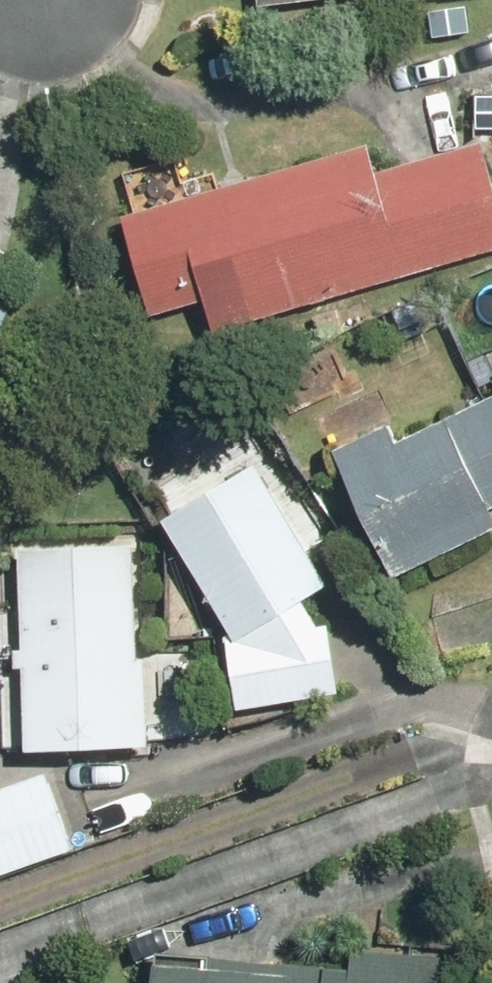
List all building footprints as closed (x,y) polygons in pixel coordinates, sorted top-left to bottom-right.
[(252,8),(335,0),(251,0),(252,8)] [(120,214),(147,317),(198,303),(207,336),(491,252),(491,163),(486,139),(376,168),(370,145),(120,214)] [(330,447),(387,583),(491,539),(491,519),(487,508),(491,506),(491,396),(408,436),(394,416),(330,447)] [(158,523),(231,644),(225,644),(233,712),(332,697),(338,650),(297,605),(325,586),(253,463),(234,475),(196,420),(114,466),(150,527),(158,523)] [(0,544),(0,560),(14,560),(14,652),(4,652),(4,668),(17,668),(17,756),(145,756),(145,690),(156,678),(132,655),(132,545),(0,544)] [(0,791),(0,875),(79,845),(52,771),(0,791)] [(332,965),(141,952),(138,982),(435,982),(437,957),(333,950),(332,965)]
